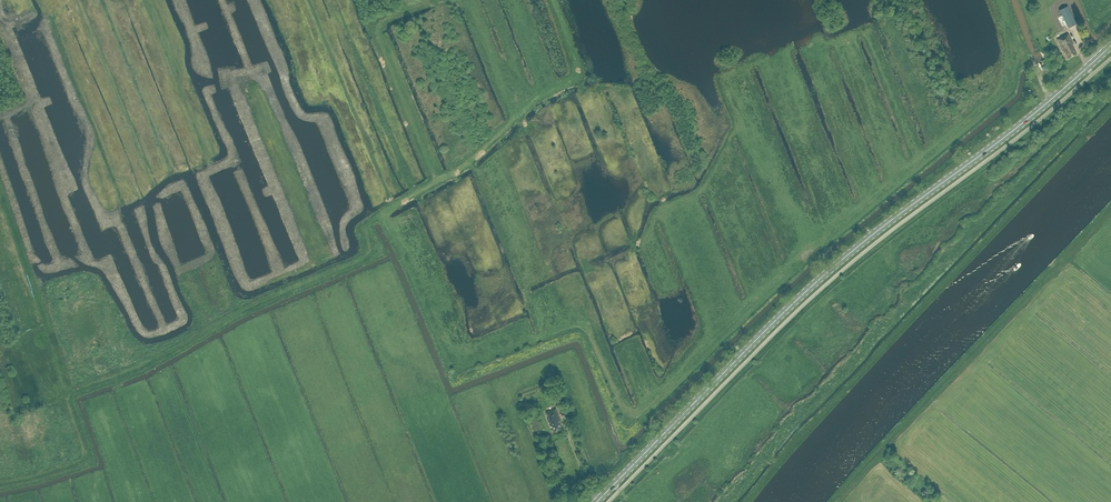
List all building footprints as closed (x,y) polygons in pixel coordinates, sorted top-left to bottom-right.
[(1073,16),(1066,20),(1071,28),(1078,25),(1073,16)] [(1076,53),(1071,44),(1073,44),(1068,34),(1057,39),(1064,53),(1065,52),(1068,57),(1076,53)] [(558,406),(563,404),(559,394),(554,396),(558,406)] [(562,428),(560,423),(561,422),(556,408),(546,412),(549,418),(547,419),(550,426),(552,426),(554,431),(562,428)]
